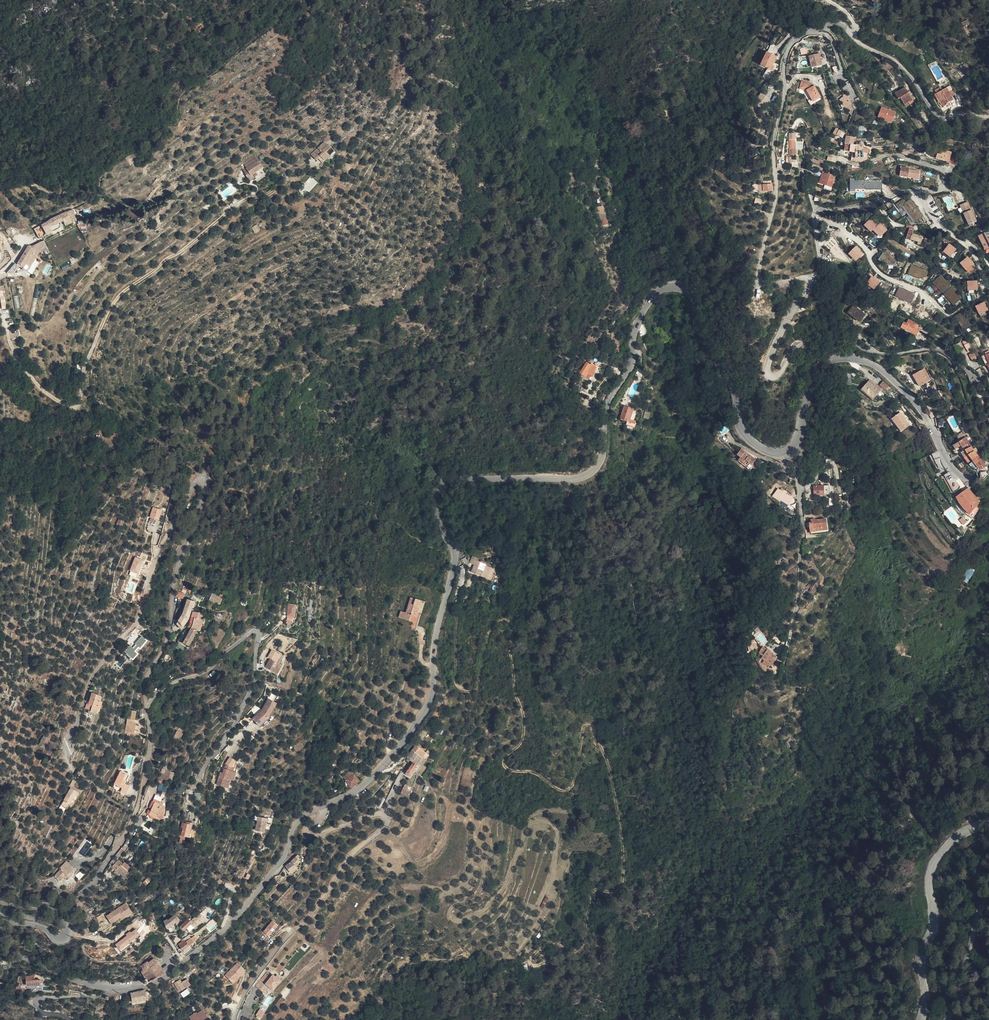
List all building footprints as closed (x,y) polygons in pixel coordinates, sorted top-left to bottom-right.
[(768,60),(770,55),(772,53),(773,54),(776,48),(767,43),(760,56),(768,60)] [(822,55),(812,58),(815,69),(825,66),(822,55)] [(805,84),(804,91),(811,92),(817,103),(824,99),(818,88),(815,89),(812,85),(805,84)] [(905,104),(914,100),(906,85),(901,88),(902,89),(896,92),(899,98),(901,97),(905,104)] [(754,92),(759,95),(763,90),(759,86),(754,92)] [(942,106),(946,104),(945,102),(948,101),(950,101),(944,90),(948,88),(947,87),(936,91),(940,101),(942,106)] [(851,94),(848,91),(842,96),(845,100),(843,102),(847,108),(849,107),(850,108),(853,105),(851,94)] [(754,102),(763,109),(770,99),(762,93),(754,102)] [(892,122),(896,112),(882,105),(878,115),(885,118),(884,119),(892,122)] [(855,124),(859,126),(863,117),(858,115),(855,124)] [(795,136),(789,134),(790,143),(791,150),(797,149),(797,147),(799,147),(799,142),(797,142),(795,136)] [(848,135),(847,139),(846,142),(855,144),(855,138),(848,135)] [(327,150),(331,145),(327,141),(322,148),(320,148),(315,154),(320,159),(322,157),(324,155),(324,154),(325,153),(324,151),(326,149),(327,150)] [(846,142),(846,146),(845,149),(854,151),(855,144),(846,142)] [(332,144),(331,145),(327,150),(326,149),(324,151),(325,153),(324,154),(324,155),(327,157),(329,159),(338,150),(332,144)] [(860,144),(857,144),(855,144),(854,151),(854,156),(863,158),(864,155),(869,155),(869,148),(864,148),(865,144),(860,144)] [(954,151),(947,148),(941,147),(940,147),(938,152),(934,151),(933,154),(950,160),(954,151)] [(264,164),(257,152),(251,157),(253,160),(244,166),(243,166),(250,177),(255,175),(253,171),(264,164)] [(253,160),(251,157),(245,161),(246,162),(243,164),(244,166),(253,160)] [(955,168),(959,160),(953,158),(950,166),(955,168)] [(902,167),(901,176),(909,177),(910,168),(902,167)] [(825,171),(824,177),(821,176),(820,181),(832,185),(835,174),(825,171)] [(307,183),(312,188),(317,183),(312,178),(307,183)] [(850,180),(850,191),(855,191),(855,189),(881,189),(881,180),(850,180)] [(227,184),(220,190),(226,195),(232,189),(227,184)] [(897,203),(912,224),(923,216),(911,198),(905,202),(903,199),(897,203)] [(977,223),(968,203),(964,205),(967,213),(964,215),(969,226),(977,223)] [(603,205),(596,207),(602,226),(608,224),(603,205)] [(138,221),(142,214),(131,207),(127,214),(138,221)] [(51,218),(37,226),(40,232),(39,233),(40,236),(42,235),(42,236),(53,230),(50,226),(63,219),(66,224),(77,218),(73,208),(51,218)] [(870,232),(873,229),(879,237),(888,230),(880,221),(876,225),(870,219),(863,224),(870,232)] [(251,227),(255,233),(260,230),(257,224),(251,227)] [(988,247),(988,235),(987,231),(977,236),(984,250),(988,247)] [(913,234),(912,240),(922,243),(923,237),(913,234)] [(30,245),(17,263),(24,268),(25,267),(29,268),(33,262),(38,254),(45,243),(44,239),(31,246),(30,245)] [(950,257),(957,249),(949,243),(943,251),(950,257)] [(856,261),(864,254),(856,245),(848,253),(856,261)] [(967,256),(959,263),(967,272),(975,265),(967,256)] [(25,267),(24,268),(32,272),(36,267),(33,266),(35,263),(33,262),(29,268),(25,267)] [(932,282),(943,293),(951,285),(941,274),(932,282)] [(871,275),(865,284),(874,289),(880,281),(871,275)] [(967,290),(978,289),(977,280),(967,281),(967,290)] [(952,306),(961,298),(952,286),(943,294),(952,306)] [(895,296),(911,303),(915,294),(898,287),(895,296)] [(975,306),(979,314),(988,310),(984,301),(975,306)] [(853,305),(847,313),(860,322),(866,314),(853,305)] [(961,312),(954,317),(964,329),(970,324),(961,312)] [(912,327),(908,324),(907,326),(902,324),(899,329),(904,331),(905,330),(911,333),(910,335),(914,338),(916,334),(914,333),(916,329),(912,326),(912,327)] [(960,351),(965,348),(961,342),(956,345),(960,351)] [(585,378),(588,374),(592,376),(597,367),(588,362),(580,374),(585,378)] [(925,369),(914,375),(920,387),(931,380),(925,369)] [(870,381),(869,382),(880,392),(881,391),(870,381)] [(873,400),(880,392),(869,382),(862,390),(873,400)] [(933,387),(925,391),(927,395),(929,394),(930,396),(934,394),(934,392),(935,391),(933,387)] [(872,401),(873,400),(862,390),(862,391),(872,401)] [(634,409),(625,406),(620,419),(627,422),(630,421),(634,409)] [(911,426),(901,414),(893,420),(902,432),(911,426)] [(726,426),(718,429),(720,434),(728,430),(726,426)] [(557,442),(568,435),(566,432),(555,439),(557,442)] [(963,438),(956,442),(958,445),(959,448),(967,443),(965,441),(963,438)] [(968,446),(962,449),(964,452),(965,454),(969,460),(977,455),(970,446),(969,447),(968,446)] [(739,460),(747,466),(749,463),(752,466),(756,460),(741,450),(736,456),(740,458),(739,460)] [(984,465),(977,455),(969,460),(970,462),(972,465),(977,470),(984,465)] [(943,475),(942,476),(950,494),(953,492),(943,475)] [(828,485),(813,485),(813,494),(828,494),(833,494),(833,485),(828,485)] [(772,495),(788,503),(792,496),(785,492),(786,490),(780,487),(780,488),(778,487),(776,491),(775,490),(772,495)] [(975,505),(979,502),(966,488),(955,496),(958,502),(956,503),(968,518),(977,510),(975,505)] [(149,518),(159,520),(162,509),(152,507),(149,518)] [(810,522),(807,522),(808,530),(826,528),(825,518),(815,519),(815,517),(810,518),(810,522)] [(486,576),(491,565),(485,563),(486,561),(480,558),(480,559),(477,558),(478,556),(472,553),(469,560),(475,563),(472,570),(486,576)] [(134,557),(129,571),(139,574),(144,560),(134,557)] [(493,567),(491,565),(486,576),(492,578),(495,571),(492,570),(493,567)] [(968,583),(974,571),(967,568),(961,580),(968,583)] [(210,588),(208,595),(215,599),(221,601),(224,596),(210,588)] [(415,627),(424,597),(410,593),(405,608),(400,607),(398,613),(413,618),(410,625),(415,627)] [(196,597),(189,596),(186,605),(193,606),(196,597)] [(296,600),(288,599),(286,618),(291,619),(292,611),(294,612),(296,600)] [(193,606),(186,605),(185,607),(184,611),(190,614),(193,606)] [(195,614),(204,616),(206,610),(194,608),(193,614),(195,614)] [(190,615),(190,614),(184,611),(179,618),(184,623),(190,615)] [(200,631),(201,628),(204,616),(195,614),(191,626),(190,628),(197,630),(200,631)] [(185,634),(183,634),(181,637),(190,642),(197,630),(190,628),(187,634),(186,633),(185,634)] [(132,659),(148,642),(140,635),(125,653),(132,659)] [(773,654),(774,655),(770,651),(762,644),(761,645),(765,649),(773,654)] [(776,656),(774,655),(773,654),(765,649),(761,645),(757,649),(758,650),(757,651),(761,654),(760,656),(762,658),(767,661),(770,664),(776,656)] [(265,668),(270,670),(272,667),(275,669),(279,663),(276,662),(279,658),(280,655),(273,650),(268,658),(270,659),(265,668)] [(272,667),(270,670),(277,674),(282,665),(279,663),(275,669),(272,667)] [(93,715),(99,717),(103,705),(102,705),(104,701),(96,696),(92,706),(90,706),(88,711),(94,713),(93,715)] [(262,711),(252,719),(259,726),(268,717),(276,703),(268,699),(262,711)] [(131,735),(136,736),(136,726),(135,725),(136,723),(132,722),(132,720),(136,721),(136,712),(129,710),(126,732),(131,733),(131,735)] [(767,729),(760,725),(757,729),(764,734),(767,729)] [(174,738),(177,740),(184,728),(181,726),(174,738)] [(40,743),(46,745),(51,736),(45,733),(40,743)] [(414,747),(411,752),(416,755),(421,758),(422,757),(423,758),(427,752),(424,750),(423,751),(419,749),(421,746),(418,744),(417,746),(414,747)] [(411,752),(406,759),(407,759),(409,761),(411,762),(416,755),(411,752)] [(411,762),(412,763),(416,766),(418,763),(421,758),(416,755),(411,762)] [(232,764),(235,761),(229,757),(224,763),(222,773),(220,772),(217,784),(229,787),(231,779),(235,780),(236,771),(232,770),(233,766),(232,764)] [(412,763),(406,774),(410,776),(416,766),(412,763)] [(172,782),(174,772),(161,768),(158,778),(172,782)] [(129,774),(122,770),(113,786),(119,789),(117,793),(124,796),(129,785),(124,783),(129,774)] [(349,788),(358,783),(351,772),(345,776),(348,779),(345,781),(349,788)] [(405,785),(401,793),(408,796),(412,788),(405,785)] [(67,804),(75,792),(69,788),(58,804),(64,808),(67,804)] [(79,795),(75,792),(67,804),(71,807),(79,795)] [(155,794),(152,800),(162,804),(164,805),(163,802),(159,800),(161,797),(155,794)] [(162,804),(152,800),(149,806),(149,807),(151,808),(149,811),(147,815),(148,816),(148,818),(149,819),(154,821),(156,818),(162,804)] [(164,805),(162,804),(156,818),(160,820),(164,813),(164,805)] [(144,819),(139,816),(135,826),(140,829),(141,827),(143,823),(142,822),(144,819)] [(254,830),(263,832),(264,829),(266,824),(266,819),(263,818),(257,817),(254,830)] [(185,824),(183,824),(180,823),(179,827),(181,828),(179,836),(187,838),(191,823),(186,822),(185,824)] [(299,858),(297,855),(290,862),(294,867),(299,863),(296,860),(299,858)] [(66,876),(73,869),(65,861),(57,868),(58,869),(51,876),(57,881),(62,877),(65,881),(68,878),(66,876)] [(114,871),(119,864),(116,862),(115,863),(114,862),(110,868),(114,871)] [(294,867),(290,862),(285,867),(290,874),(296,869),(294,867)] [(122,877),(127,870),(119,864),(114,871),(118,874),(120,876),(122,877)] [(543,909),(549,897),(545,896),(540,907),(543,909)] [(104,917),(107,921),(111,919),(113,922),(118,919),(122,916),(123,918),(131,914),(124,904),(104,917)] [(186,921),(190,925),(184,931),(187,934),(197,924),(198,925),(202,920),(196,914),(190,921),(187,919),(186,921)] [(166,919),(161,923),(165,929),(177,919),(173,915),(167,920),(166,919)] [(183,930),(184,931),(190,925),(186,921),(185,920),(177,929),(180,932),(183,930)] [(269,938),(278,926),(272,921),(263,932),(269,938)] [(114,944),(120,951),(140,936),(135,929),(114,944)] [(187,947),(193,942),(190,938),(184,941),(182,942),(181,941),(178,944),(182,950),(180,951),(183,955),(189,951),(187,947)] [(143,964),(138,974),(141,979),(140,981),(142,985),(157,976),(161,973),(154,963),(152,960),(146,964),(143,964)] [(233,984),(245,972),(237,964),(224,976),(233,984)] [(268,974),(262,981),(270,988),(273,991),(280,983),(277,981),(276,980),(273,978),(272,979),(268,974)] [(32,981),(31,977),(26,977),(26,987),(40,986),(39,980),(32,981)] [(178,980),(170,985),(171,988),(172,987),(174,987),(176,990),(177,993),(183,989),(179,983),(178,980)] [(179,983),(183,989),(188,986),(185,980),(179,983)] [(270,988),(262,981),(257,987),(265,994),(270,988)] [(288,988),(280,993),(283,997),(290,992),(288,988)] [(187,989),(180,993),(183,998),(190,993),(187,989)] [(126,1003),(129,1003),(143,1000),(142,991),(128,994),(128,998),(126,999),(126,1003)] [(259,1018),(260,1019),(264,1013),(260,1010),(255,1016),(257,1017),(256,1018),(258,1019),(259,1018)]
